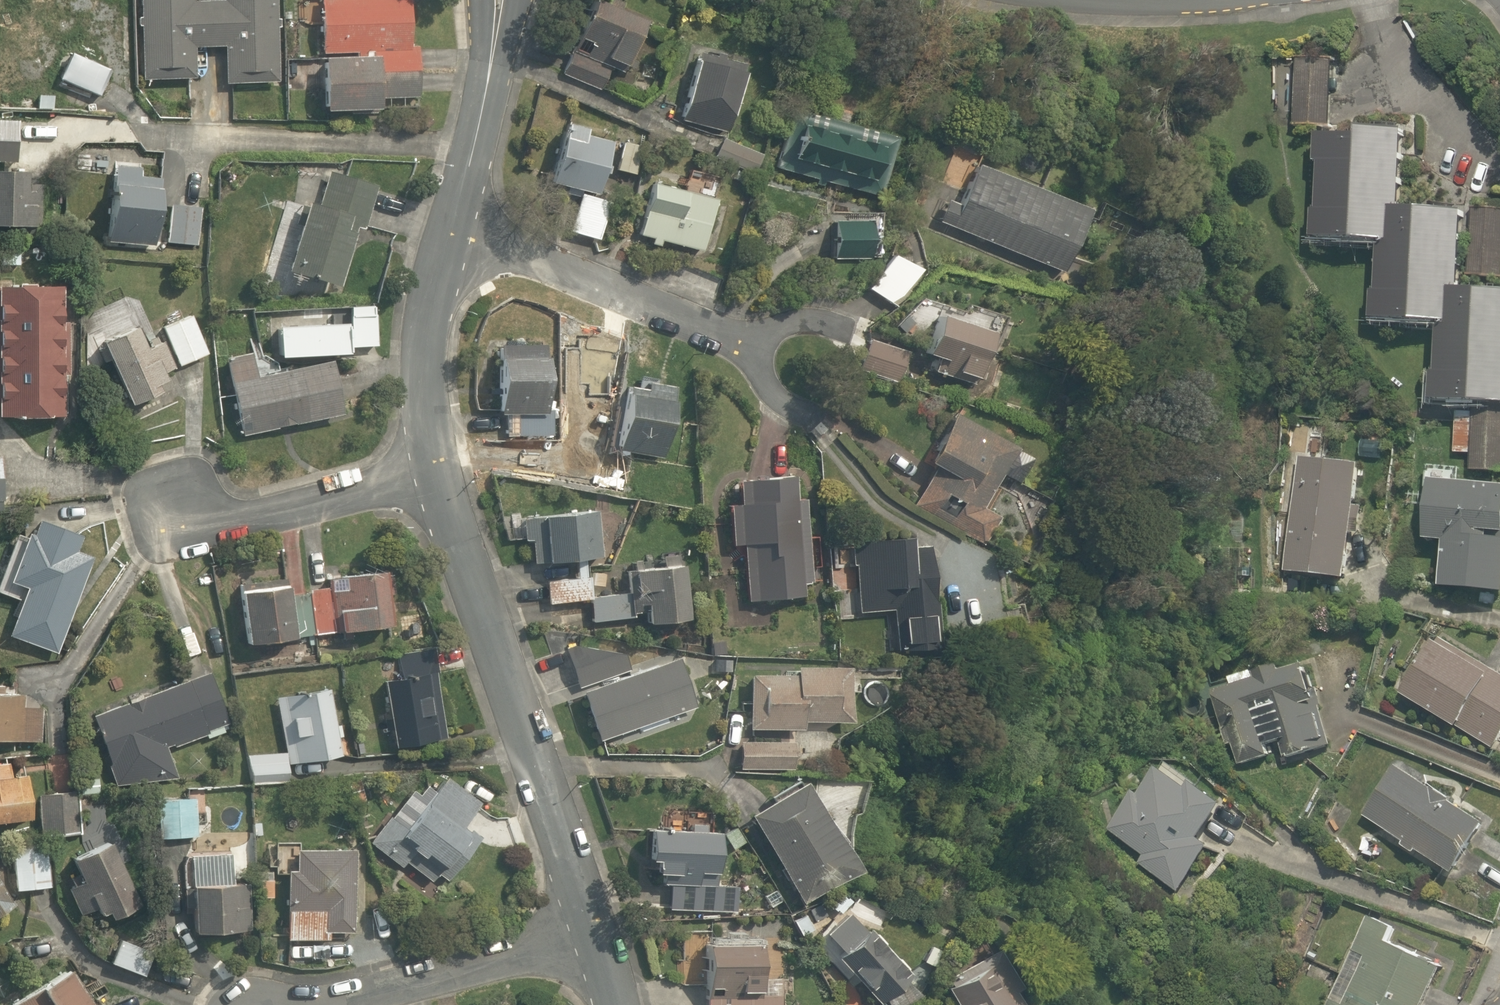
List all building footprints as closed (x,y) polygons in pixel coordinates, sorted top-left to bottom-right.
[(132,0),(68,0),(50,43),(75,54),(62,85),(98,101),(114,65),(105,61),(132,0)] [(152,79),(205,76),(203,49),(228,47),(230,83),(287,79),(282,0),(226,0),(226,2),(207,3),(207,0),(146,0),(152,79)] [(319,115),(414,117),(416,0),(321,0),(319,115)] [(614,0),(600,0),(565,77),(606,96),(621,65),(633,70),(656,19),(614,0)] [(759,72),(700,54),(680,123),(739,141),(759,72)] [(1337,64),(1300,62),(1295,126),(1332,129),(1337,64)] [(904,148),(804,113),(787,162),(887,197),(904,148)] [(631,140),(577,125),(560,187),(587,195),(577,231),(604,238),(631,140)] [(1338,164),(1335,214),(1325,214),(1323,240),(1388,245),(1382,325),(1455,330),(1449,408),(1499,412),(1499,290),(1476,289),(1482,206),(1416,202),(1421,130),(1376,127),(1375,138),(1331,135),(1329,164),(1338,164)] [(23,130),(21,150),(67,155),(69,134),(23,130)] [(962,202),(951,197),(940,225),(1074,277),(1099,212),(976,164),(962,202)] [(0,168),(0,230),(46,232),(48,170),(0,168)] [(724,199),(661,178),(641,237),(704,259),(724,199)] [(373,201),(324,181),(282,285),(331,305),(373,201)] [(173,188),(111,186),(109,239),(171,241),(173,188)] [(206,208),(177,204),(172,247),(200,251),(206,208)] [(886,216),(837,214),(835,258),(884,259),(886,216)] [(909,252),(868,288),(889,312),(930,277),(909,252)] [(0,292),(0,423),(69,422),(68,291),(0,292)] [(377,310),(283,317),(287,361),(381,353),(377,310)] [(952,311),(933,362),(988,383),(1007,332),(952,311)] [(196,315),(165,330),(184,371),(216,356),(196,315)] [(156,325),(109,345),(137,410),(184,390),(156,325)] [(918,343),(867,336),(862,376),(913,383),(918,343)] [(553,339),(500,343),(508,437),(560,432),(553,339)] [(268,355),(230,365),(249,442),(356,416),(342,360),(273,377),(268,355)] [(686,394),(630,385),(619,457),(675,466),(686,394)] [(1455,458),(1475,459),(1474,472),(1499,473),(1499,415),(1458,412),(1455,458)] [(1017,454),(960,421),(912,504),(938,519),(949,500),(963,509),(955,524),(990,545),(1007,516),(988,505),(1017,454)] [(1356,584),(1378,469),(1303,454),(1281,570),(1356,584)] [(805,585),(814,585),(812,502),(802,502),(801,481),(746,482),(747,504),(736,505),(737,547),(749,547),(750,601),(805,599),(805,585)] [(1440,481),(1434,547),(1455,549),(1450,592),(1499,597),(1499,489),(1440,481)] [(604,512),(525,517),(526,539),(538,539),(539,558),(606,555),(604,512)] [(42,523),(35,540),(20,534),(0,585),(0,595),(23,604),(11,634),(56,651),(98,545),(42,523)] [(941,547),(852,550),(853,568),(858,568),(859,613),(897,612),(898,655),(943,653),(941,547)] [(692,566),(641,570),(643,603),(653,602),(654,617),(695,614),(692,566)] [(396,575),(333,577),(334,593),(311,594),(312,636),(397,633),(396,575)] [(636,620),(633,595),(599,599),(597,578),(551,583),(554,608),(594,604),(596,624),(636,620)] [(299,583),(246,587),(249,638),(303,634),(299,583)] [(624,654),(592,646),(571,654),(583,687),(630,669),(624,654)] [(1446,646),(1416,701),(1499,746),(1499,675),(1446,646)] [(448,740),(437,654),(397,659),(400,681),(384,683),(392,747),(448,740)] [(684,660),(585,696),(603,745),(702,709),(684,660)] [(1323,669),(1214,690),(1219,728),(1234,725),(1241,762),(1292,752),(1294,759),(1329,752),(1319,701),(1329,699),(1323,669)] [(859,723),(861,677),(748,672),(747,691),(729,691),(727,744),(742,744),(741,770),(836,773),(837,732),(808,731),(808,721),(859,723)] [(214,676),(95,720),(124,799),(184,777),(175,751),(234,730),(214,676)] [(246,753),(250,780),(298,772),(297,765),(349,757),(338,689),(277,698),(285,747),(246,753)] [(0,696),(0,744),(42,746),(44,706),(27,705),(27,697),(0,696)] [(1240,811),(1169,759),(1112,824),(1146,849),(1139,860),(1195,900),(1234,847),(1220,837),(1240,811)] [(31,780),(8,783),(6,766),(0,767),(0,827),(36,823),(31,780)] [(1408,771),(1372,817),(1467,882),(1499,833),(1408,771)] [(482,806),(447,780),(410,831),(395,821),(373,851),(403,874),(409,866),(436,886),(441,878),(454,887),(494,833),(473,818),(482,806)] [(860,860),(812,784),(754,820),(803,897),(860,860)] [(81,837),(82,793),(45,792),(44,836),(81,837)] [(198,841),(198,803),(162,803),(161,841),(198,841)] [(663,834),(662,864),(669,864),(668,890),(737,892),(738,837),(663,834)] [(140,903),(110,843),(73,860),(82,877),(61,887),(77,920),(99,909),(102,915),(113,910),(115,915),(140,903)] [(18,847),(19,892),(52,892),(52,847),(18,847)] [(359,854),(304,853),(303,877),(289,876),(287,942),(334,943),(334,932),(357,932),(359,854)] [(237,859),(193,858),(193,887),(204,888),(204,937),(255,938),(255,890),(237,890),(237,859)] [(1331,992),(1323,1004),(1438,1004),(1457,972),(1405,947),(1411,937),(1380,920),(1338,996),(1331,992)] [(880,931),(872,938),(858,921),(835,939),(850,957),(841,964),(874,1004),(887,1004),(918,980),(880,931)] [(125,935),(115,967),(148,977),(158,944),(125,935)] [(700,984),(704,939),(677,936),(674,982),(700,984)] [(772,949),(711,946),(707,1004),(784,1004),(785,985),(770,984),(772,949)] [(962,987),(970,1004),(1031,1004),(1011,963),(962,987)] [(72,969),(12,1004),(94,1004),(72,969)]
